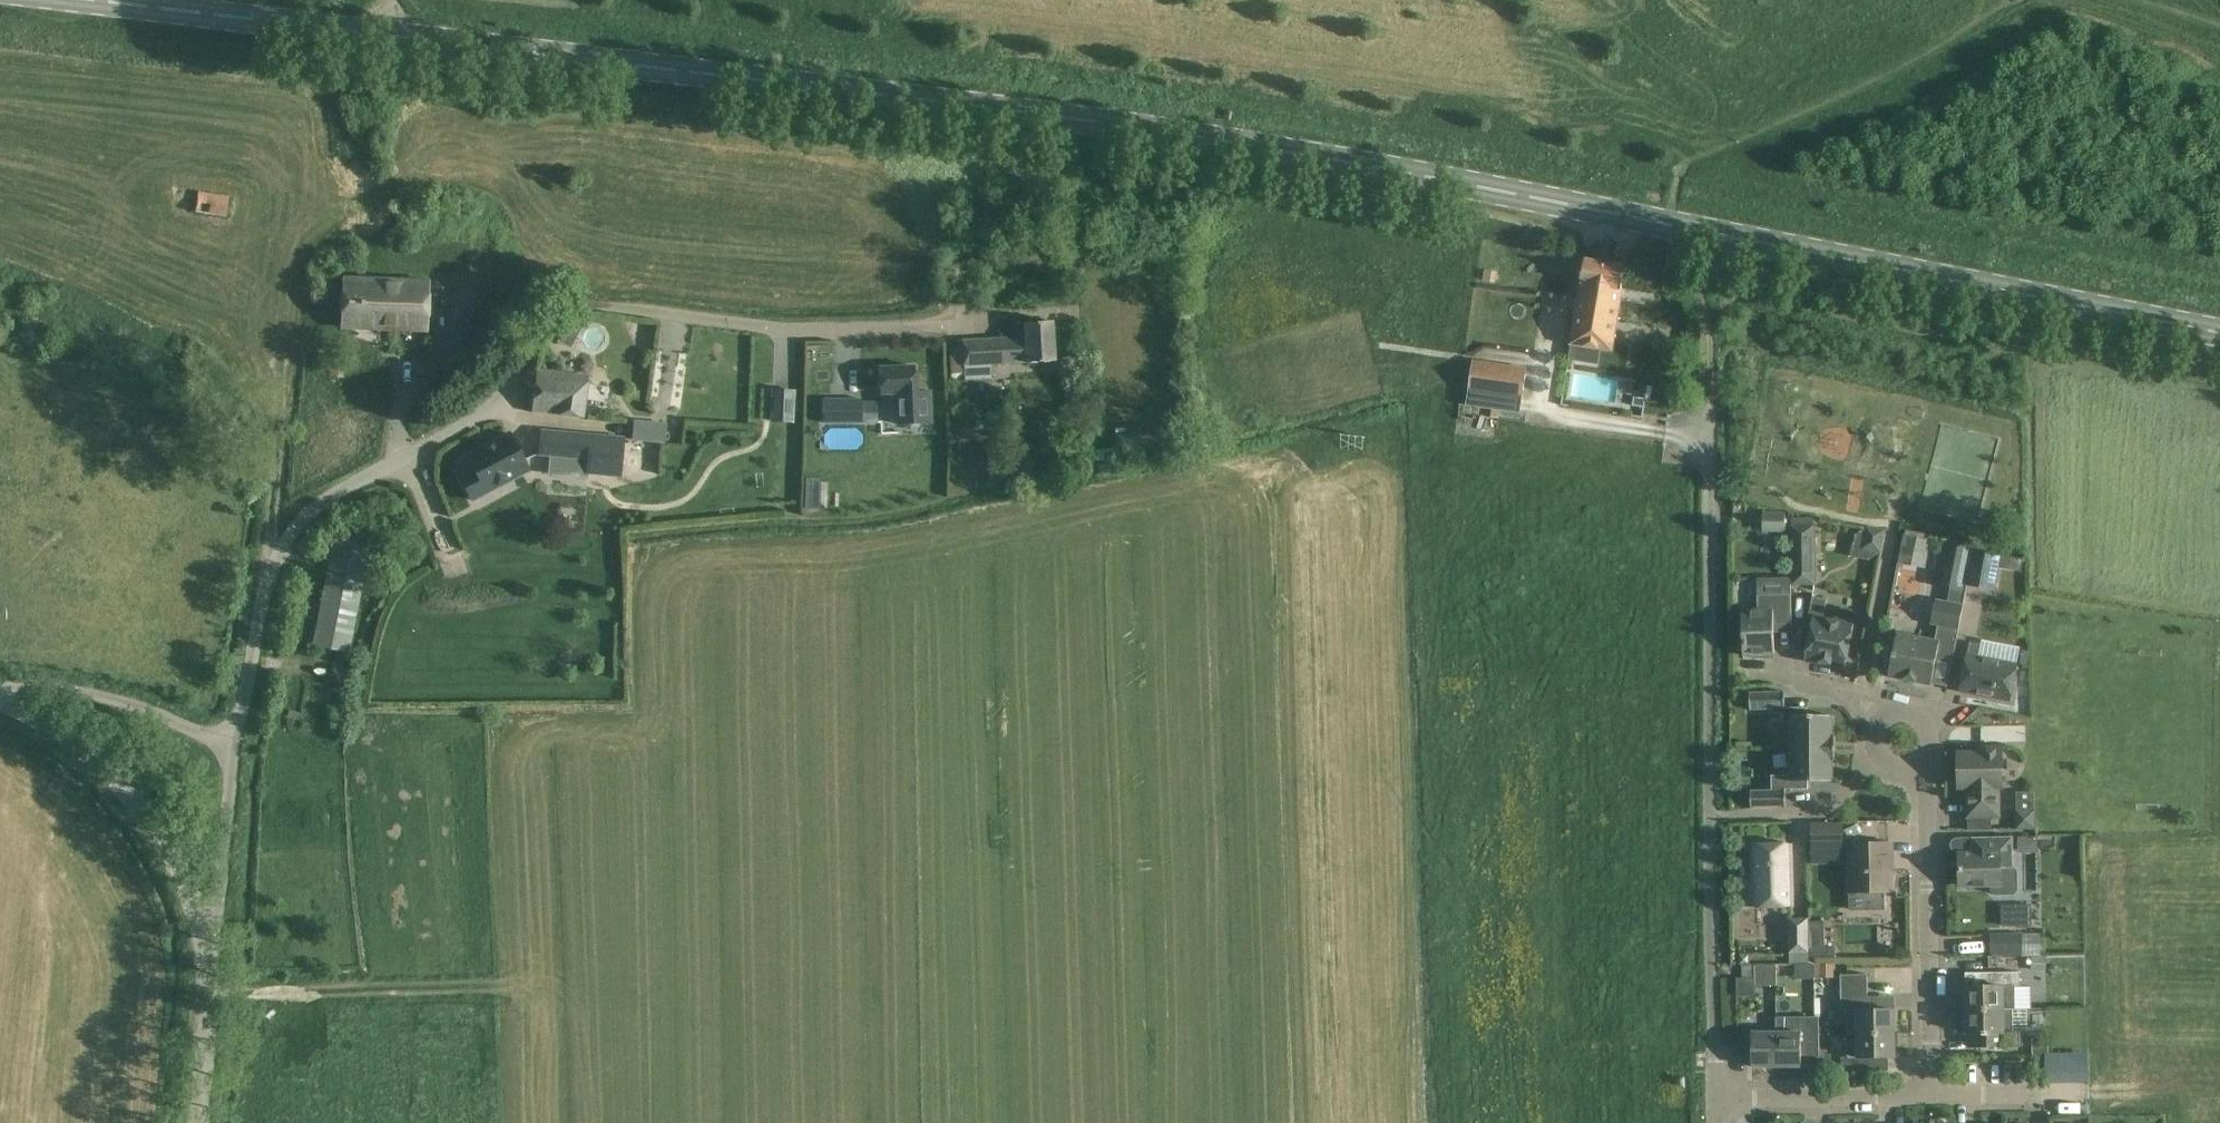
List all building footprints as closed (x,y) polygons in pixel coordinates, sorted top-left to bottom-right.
[(228,196),(198,190),(194,210),(224,216),(228,196)] [(1626,265),(1585,259),(1581,281),(1570,344),(1612,351),(1626,265)] [(429,281),(342,278),(340,327),(427,331),(429,281)] [(1054,361),(1051,321),(1024,323),(1025,336),(964,340),(965,366),(967,365),(968,379),(984,379),(983,364),(1026,362),(1026,363),(1054,361)] [(459,337),(449,353),(473,368),(483,352),(459,337)] [(1470,391),(1468,406),(1520,413),(1522,398),(1526,369),(1474,362),(1472,377),(1470,391)] [(915,391),(914,366),(878,368),(880,394),(891,394),(892,399),(897,399),(898,425),(914,424),(932,423),(930,390),(915,391)] [(588,376),(537,370),(532,411),(582,417),(585,398),(588,376)] [(794,391),(772,390),(770,421),(793,422),(794,391)] [(861,422),(861,399),(822,399),(822,422),(861,422)] [(634,421),(632,440),(664,442),(666,423),(634,421)] [(1116,449),(1094,450),(1094,462),(1113,460),(1113,459),(1138,458),(1140,458),(1139,427),(1124,427),(1125,437),(1115,438),(1116,449)] [(624,437),(541,429),(539,455),(587,459),(586,474),(620,477),(624,437)] [(528,471),(508,434),(468,456),(475,469),(460,477),(473,501),(528,471)] [(805,478),(804,510),(819,510),(820,478),(805,478)] [(1170,484),(1172,495),(1185,492),(1183,481),(1170,484)] [(1156,487),(1158,497),(1172,495),(1170,484),(1156,487)] [(1108,502),(1111,513),(1124,510),(1122,500),(1108,502)] [(1095,505),(1097,515),(1111,513),(1108,502),(1095,505)] [(1785,513),(1762,513),(1762,532),(1785,532),(1785,513)] [(1815,584),(1814,526),(1792,526),(1793,584),(1815,584)] [(1883,531),(1868,528),(1864,548),(1879,551),(1883,531)] [(1904,536),(1899,564),(1925,569),(1931,541),(1905,535),(1904,536)] [(369,546),(334,538),(312,646),(348,653),(364,567),(369,546)] [(1939,584),(1938,587),(1942,587),(1950,589),(1964,592),(1966,584),(1973,549),(1973,548),(1947,543),(1939,584)] [(1966,584),(1964,592),(1966,592),(1967,585),(1986,588),(1988,589),(1988,588),(1995,554),(1974,550),(1973,550),(1974,548),(1973,548),(1973,549),(1966,584)] [(1792,625),(1791,594),(1758,595),(1758,609),(1742,609),(1743,655),(1774,654),(1774,625),(1792,625)] [(1827,600),(1812,597),(1809,617),(1813,618),(1805,660),(1845,668),(1856,615),(1852,609),(1841,607),(1837,612),(1835,621),(1823,619),(1827,600)] [(1893,655),(1889,677),(1931,685),(1936,659),(1952,663),(1956,641),(1963,606),(1936,600),(1931,623),(1938,624),(1934,641),(1897,633),(1893,655)] [(1981,644),(1970,642),(1960,690),(2009,700),(2016,665),(1978,658),(1981,644)] [(1790,748),(1835,748),(1835,736),(1832,736),(1832,715),(1808,715),(1808,707),(1784,707),(1784,691),(1750,692),(1750,709),(1771,709),(1771,722),(1790,722),(1790,748)] [(1180,694),(1169,694),(1169,707),(1180,707),(1180,694)] [(1180,707),(1169,707),(1170,721),(1181,720),(1180,707)] [(2003,787),(2002,747),(1980,747),(1980,752),(1958,752),(1958,788),(1967,788),(1967,817),(1999,817),(1999,788),(2003,787)] [(1835,748),(1790,748),(1790,775),(1771,775),(1771,790),(1750,790),(1750,807),(1786,807),(1786,789),(1808,789),(1808,781),(1832,781),(1832,760),(1835,760),(1835,748)] [(1040,750),(1040,760),(1053,761),(1053,750),(1040,750)] [(1053,750),(1053,761),(1066,761),(1066,750),(1053,750)] [(1182,750),(1171,750),(1171,763),(1182,763),(1182,750)] [(1087,751),(1087,761),(1100,762),(1100,751),(1087,751)] [(1182,763),(1171,763),(1172,777),(1183,776),(1182,763)] [(1488,764),(1475,767),(1476,777),(1489,775),(1488,764)] [(1475,767),(1461,769),(1463,779),(1476,777),(1475,767)] [(1443,772),(1429,774),(1431,785),(1444,783),(1443,772)] [(1429,774),(1416,776),(1418,787),(1431,785),(1429,774)] [(1183,791),(1172,791),(1173,805),(1184,804),(1183,791)] [(2034,810),(2016,811),(2017,828),(2034,828),(2034,810)] [(1843,846),(1843,823),(1811,824),(1811,846),(1843,846)] [(2013,869),(2013,836),(2006,837),(1984,837),(1984,853),(1959,853),(1960,886),(1991,886),(1991,891),(1995,894),(2014,894),(2017,890),(2017,872),(2013,869)] [(1048,841),(1048,852),(1061,852),(1061,841),(1048,841)] [(1061,841),(1061,852),(1074,852),(1075,841),(1061,841)] [(1093,842),(1093,852),(1107,853),(1107,842),(1093,842)] [(1107,842),(1107,853),(1120,853),(1120,842),(1107,842)] [(1870,842),(1849,843),(1850,910),(1884,909),(1884,892),(1888,892),(1888,862),(1892,862),(1892,842),(1870,842)] [(1793,906),(1792,844),(1751,845),(1752,881),(1744,881),(1745,907),(1793,906)] [(2032,904),(2002,904),(2002,927),(2032,927),(2032,904)] [(1808,952),(1807,919),(1789,919),(1789,952),(1808,952)] [(1825,921),(1809,921),(1809,949),(1810,949),(1810,958),(1836,957),(1836,947),(1825,947),(1825,921)] [(2023,934),(1990,934),(1990,954),(2023,954),(2023,934)] [(2031,956),(2031,970),(2045,971),(2046,956),(2031,956)] [(1834,977),(1834,963),(1813,964),(1814,978),(1834,977)] [(1776,977),(1776,985),(1776,965),(1755,966),(1755,977),(1776,977)] [(1754,966),(1742,966),(1742,977),(1754,977),(1754,966)] [(2013,1009),(2016,1009),(2016,985),(2019,985),(2019,972),(1992,972),(1992,986),(1965,986),(1966,1010),(2013,1009)] [(1848,1033),(1895,1032),(1894,1010),(1868,1010),(1867,974),(1841,974),(1841,1012),(1847,1012),(1848,1033)] [(1754,986),(1776,985),(1776,977),(1755,977),(1755,978),(1754,978),(1754,986)] [(2013,1009),(1966,1010),(1966,1033),(1968,1033),(1968,1047),(2020,1046),(2020,1032),(2013,1032),(2013,1009)] [(1776,1017),(1777,1066),(1801,1066),(1801,1055),(1819,1054),(1819,1032),(1819,1016),(1776,1017)] [(1777,1066),(1776,1017),(1776,1032),(1752,1033),(1752,1067),(1777,1066)] [(1895,1056),(1895,1032),(1848,1033),(1848,1057),(1841,1057),(1842,1071),(1869,1070),(1869,1057),(1895,1056)] [(2049,1055),(2048,1039),(2034,1039),(2034,1056),(2049,1055)] [(1830,1065),(1820,1065),(1820,1078),(1831,1078),(1830,1065)]
